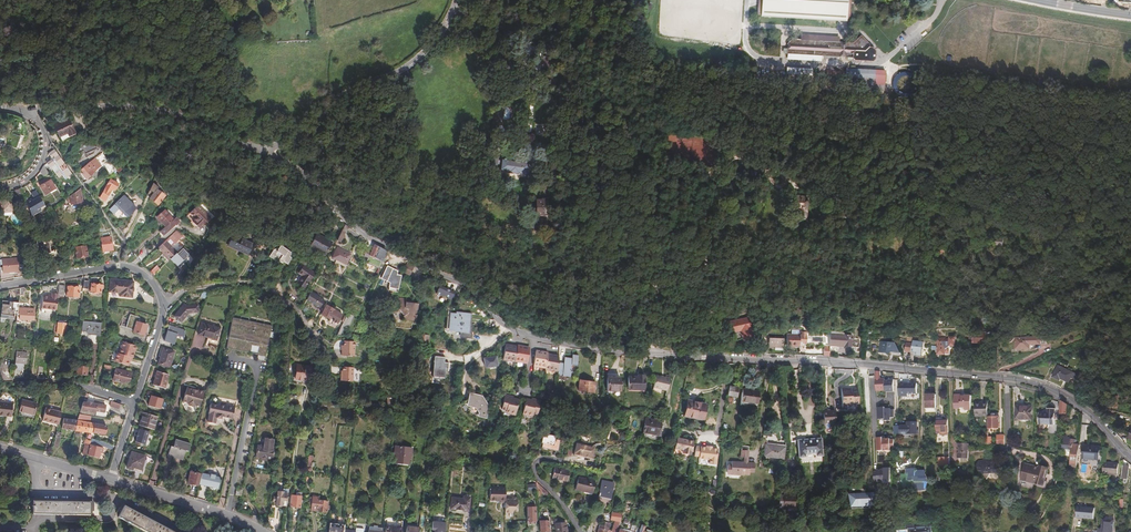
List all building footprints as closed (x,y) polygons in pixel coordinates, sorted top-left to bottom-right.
[(851,0),(758,0),(758,5),(757,15),(760,15),(760,16),(838,21),(846,21),(846,19),(850,16),(851,0)] [(875,51),(861,36),(852,43),(839,42),(839,37),(801,34),(801,40),(792,39),(788,43),(787,59),(821,61),(821,56),(852,57),(854,60),(872,61),(874,59),(875,51)] [(562,40),(550,38),(548,50),(560,52),(562,40)] [(563,59),(550,57),(548,66),(561,68),(563,59)] [(812,75),(813,68),(787,67),(786,74),(812,75)] [(883,95),(885,71),(846,68),(845,77),(860,78),(859,93),(883,95)] [(86,129),(83,113),(70,111),(73,121),(79,132),(86,129)] [(50,124),(57,138),(65,133),(66,135),(72,132),(65,117),(50,124)] [(536,134),(545,135),(546,124),(536,124),(536,134)] [(15,148),(20,136),(7,131),(2,144),(15,148)] [(57,138),(59,141),(67,137),(73,134),(72,132),(66,135),(65,133),(57,138)] [(94,140),(90,142),(96,149),(99,145),(94,140)] [(84,155),(96,150),(96,149),(90,142),(77,148),(77,154),(82,152),(84,155)] [(152,149),(145,144),(140,148),(145,154),(152,149)] [(70,174),(52,150),(47,154),(49,158),(48,159),(49,161),(45,164),(48,168),(51,168),(57,178),(61,175),(64,181),(66,180),(65,178),(70,174)] [(496,152),(491,151),(489,164),(495,165),(495,164),(498,165),(497,169),(505,171),(505,172),(518,174),(519,173),(525,174),(527,162),(520,161),(520,162),(506,160),(507,159),(499,157),(499,159),(495,159),(496,152)] [(99,165),(93,157),(77,170),(79,172),(78,172),(83,178),(99,165)] [(114,169),(107,160),(109,159),(107,157),(106,158),(105,157),(98,162),(107,174),(114,169)] [(46,174),(41,166),(37,172),(40,177),(46,174)] [(114,190),(117,184),(109,179),(98,198),(103,201),(111,188),(114,190)] [(43,195),(52,190),(47,180),(38,185),(43,195)] [(155,184),(151,182),(147,188),(152,191),(149,197),(158,201),(163,191),(154,187),(155,184)] [(78,187),(66,197),(67,207),(80,205),(78,187)] [(37,208),(41,206),(33,191),(29,194),(31,198),(29,200),(28,199),(23,202),(28,216),(37,210),(37,208)] [(136,207),(123,194),(107,209),(112,215),(118,209),(126,217),(136,207)] [(806,198),(790,197),(789,207),(798,208),(797,219),(805,219),(806,198)] [(0,202),(0,210),(0,211),(2,211),(2,214),(10,213),(14,213),(14,203),(7,203),(7,201),(0,202)] [(207,217),(195,204),(184,215),(196,228),(207,217)] [(163,226),(169,221),(164,216),(166,214),(163,210),(155,217),(163,226)] [(175,220),(173,217),(169,221),(163,226),(157,231),(161,235),(172,225),(173,226),(177,222),(175,220)] [(348,229),(343,224),(335,240),(338,242),(343,234),(348,229)] [(117,232),(121,235),(127,228),(123,225),(117,232)] [(162,256),(166,261),(167,259),(173,254),(174,252),(168,246),(175,240),(176,240),(181,236),(173,231),(155,248),(161,253),(163,255),(162,256)] [(330,243),(315,235),(308,247),(323,256),(330,243)] [(107,236),(97,238),(99,252),(100,252),(105,251),(110,250),(107,236)] [(26,249),(27,257),(29,257),(29,259),(49,255),(48,252),(46,237),(35,239),(37,247),(26,249)] [(251,245),(231,237),(227,246),(247,254),(251,245)] [(385,251),(360,238),(357,243),(370,250),(367,255),(379,262),(385,251)] [(68,250),(62,251),(65,268),(72,267),(70,258),(85,256),(83,245),(82,244),(80,244),(79,239),(66,241),(68,250)] [(945,254),(946,247),(938,247),(938,245),(934,244),(934,253),(937,253),(937,255),(942,255),(942,253),(945,254)] [(290,253),(278,245),(276,249),(275,248),(271,250),(266,257),(271,260),(276,258),(278,259),(277,261),(281,263),(282,261),(288,265),(291,259),(288,256),(290,253)] [(349,254),(336,247),(331,257),(344,264),(349,254)] [(173,254),(167,259),(174,266),(177,264),(178,266),(181,263),(179,261),(186,255),(179,249),(173,255),(173,254)] [(1,273),(1,280),(12,278),(11,272),(16,271),(16,258),(0,259),(1,273)] [(186,266),(190,261),(185,258),(182,264),(186,266)] [(401,272),(408,275),(412,268),(405,264),(401,272)] [(395,274),(395,271),(393,269),(392,270),(391,269),(392,268),(386,265),(380,277),(385,280),(384,281),(388,284),(386,289),(394,292),(400,276),(395,274)] [(147,272),(151,276),(157,269),(154,266),(147,272)] [(314,274),(303,266),(298,274),(301,276),(296,283),(304,289),(314,274)] [(130,299),(132,282),(108,280),(107,293),(117,294),(117,297),(130,299)] [(137,285),(132,282),(130,299),(117,297),(117,298),(130,300),(135,297),(137,285)] [(93,283),(89,283),(88,292),(98,293),(99,285),(93,285),(93,283)] [(78,287),(66,286),(65,296),(77,297),(78,287)] [(440,287),(435,296),(452,303),(456,294),(440,287)] [(55,306),(56,295),(50,294),(49,297),(40,296),(39,304),(55,306)] [(308,294),(304,302),(318,309),(322,301),(308,294)] [(410,321),(414,322),(417,304),(413,303),(410,299),(397,297),(396,304),(399,304),(398,310),(402,316),(396,320),(394,320),(393,328),(408,330),(410,328),(410,324),(410,321)] [(0,302),(0,315),(3,315),(2,319),(5,319),(5,316),(10,317),(11,314),(11,310),(10,310),(11,303),(0,302)] [(196,305),(185,306),(183,308),(181,307),(172,317),(179,323),(180,322),(188,312),(196,312),(197,310),(196,305)] [(322,311),(319,315),(328,320),(329,317),(333,319),(331,322),(335,324),(340,314),(324,306),(322,311)] [(31,310),(15,309),(15,314),(18,314),(18,320),(25,320),(24,323),(27,323),(27,321),(32,321),(32,316),(31,316),(31,310)] [(458,340),(469,341),(471,323),(473,323),(474,320),(469,319),(470,313),(454,312),(454,313),(449,313),(447,333),(458,334),(458,340)] [(352,316),(346,313),(340,326),(343,327),(346,328),(352,316)] [(179,323),(172,317),(172,323),(179,326),(181,324),(180,322),(179,323)] [(745,317),(725,323),(727,332),(737,330),(739,338),(751,335),(745,317)] [(263,357),(264,357),(270,326),(269,326),(263,325),(263,324),(261,324),(261,325),(255,323),(254,323),(253,323),(247,322),(248,321),(246,321),(246,322),(240,320),(238,319),(238,320),(232,319),(232,318),(231,318),(224,349),(226,349),(232,350),(232,351),(233,351),(233,350),(240,352),(239,352),(241,353),(241,352),(247,353),(247,354),(248,354),(250,346),(257,348),(255,356),(256,356),(257,355),(263,356),(263,357)] [(142,336),(145,326),(129,320),(126,329),(132,330),(132,332),(142,336)] [(64,323),(53,322),(51,333),(63,334),(64,323)] [(98,336),(99,323),(81,322),(80,331),(85,332),(85,335),(98,336)] [(214,340),(216,335),(217,329),(200,323),(196,334),(206,337),(214,340)] [(172,344),(174,338),(177,328),(168,325),(163,341),(172,344)] [(177,328),(174,338),(184,341),(185,338),(182,337),(183,330),(177,328)] [(426,333),(421,332),(420,335),(419,335),(418,341),(427,342),(428,336),(426,336),(426,333)] [(801,345),(805,346),(805,338),(802,338),(801,334),(798,334),(797,338),(785,337),(784,348),(791,349),(791,347),(801,348),(801,345)] [(850,347),(851,336),(843,335),(829,334),(828,346),(844,347),(844,346),(850,347)] [(985,335),(973,334),(972,343),(989,345),(989,338),(985,338),(985,335)] [(218,335),(216,335),(214,340),(206,337),(204,342),(215,345),(218,335)] [(780,348),(781,337),(760,336),(759,347),(773,347),(780,348)] [(936,337),(937,365),(942,366),(942,359),(945,359),(944,355),(948,355),(948,346),(954,346),(954,337),(948,337),(948,339),(943,339),(944,337),(936,337)] [(1043,337),(1013,337),(1013,351),(1033,351),(1033,344),(1044,343),(1043,337)] [(129,356),(130,357),(132,350),(133,349),(134,346),(116,341),(113,352),(129,356)] [(889,342),(879,341),(878,352),(888,353),(889,342)] [(341,346),(342,342),(337,342),(332,346),(330,351),(340,352),(340,346),(341,346)] [(352,342),(342,342),(341,346),(340,346),(340,352),(339,356),(351,356),(352,342)] [(921,345),(904,343),(904,351),(911,351),(911,354),(920,355),(921,345)] [(510,347),(503,346),(501,360),(512,362),(513,361),(524,363),(527,349),(521,348),(521,347),(515,346),(515,347),(510,346),(510,347)] [(172,352),(162,348),(156,364),(167,368),(172,352)] [(25,352),(14,351),(13,364),(23,365),(25,352)] [(543,369),(555,371),(556,363),(556,356),(552,356),(552,355),(546,354),(546,352),(541,351),(541,352),(534,351),(531,366),(543,368),(543,369)] [(127,364),(128,360),(129,356),(113,352),(111,352),(109,360),(126,365),(127,364)] [(495,353),(483,354),(483,363),(498,363),(496,360),(495,353)] [(449,358),(427,357),(425,386),(447,387),(449,358)] [(561,364),(559,376),(567,377),(570,360),(562,358),(561,364)] [(309,383),(311,367),(295,365),(293,381),(309,383)] [(84,375),(85,367),(75,366),(74,374),(84,375)] [(1075,374),(1055,366),(1051,377),(1059,380),(1059,379),(1067,382),(1069,377),(1073,379),(1075,374)] [(350,381),(350,367),(340,367),(340,375),(338,375),(338,381),(350,381)] [(129,373),(114,368),(111,380),(122,383),(123,380),(127,382),(129,373)] [(882,372),(877,371),(878,391),(891,391),(891,393),(895,393),(895,380),(886,380),(886,379),(882,379),(882,372)] [(163,389),(168,376),(156,372),(152,386),(163,389)] [(665,392),(668,378),(664,377),(655,375),(652,389),(665,392)] [(635,377),(626,377),(626,390),(642,390),(642,376),(635,376),(635,377)] [(617,378),(605,377),(605,391),(617,391),(617,378)] [(593,382),(577,379),(575,389),(591,392),(593,382)] [(918,384),(900,384),(900,397),(909,397),(909,394),(918,394),(918,384)] [(737,389),(728,387),(726,394),(735,396),(737,389)] [(195,393),(191,391),(185,389),(180,403),(185,405),(186,407),(190,408),(191,408),(192,407),(197,409),(202,393),(196,391),(195,393)] [(758,392),(741,389),(739,402),(756,404),(758,392)] [(857,404),(857,389),(850,389),(850,391),(850,392),(845,392),(845,389),(840,389),(841,407),(848,407),(850,405),(857,404)] [(929,393),(925,393),(925,408),(935,408),(935,395),(929,395),(929,393)] [(961,393),(953,393),(953,409),(964,409),(965,410),(970,410),(970,395),(963,395),(963,396),(961,396),(961,393)] [(476,414),(475,417),(482,418),(485,407),(477,395),(474,396),(467,394),(466,400),(465,401),(464,400),(460,403),(464,409),(467,410),(472,407),(476,414)] [(511,397),(501,395),(498,410),(503,411),(502,413),(512,415),(515,399),(510,398),(511,397)] [(162,399),(150,396),(147,406),(158,410),(162,399)] [(528,399),(528,400),(522,399),(519,414),(528,416),(529,414),(534,415),(537,400),(528,399)] [(32,414),(35,403),(20,400),(18,411),(32,414)] [(704,404),(687,401),(684,416),(701,419),(704,404)] [(9,403),(0,402),(0,415),(8,415),(9,403)] [(89,416),(92,416),(93,412),(102,413),(102,411),(103,407),(103,406),(94,404),(94,405),(89,404),(89,403),(85,402),(85,403),(81,402),(77,414),(89,416)] [(986,416),(986,402),(973,403),(974,417),(986,416)] [(206,422),(214,424),(215,418),(220,419),(220,416),(231,419),(233,408),(217,405),(217,406),(209,404),(207,414),(208,414),(206,422)] [(1031,407),(1014,406),(1014,421),(1031,421),(1031,407)] [(57,424),(60,411),(44,407),(41,419),(51,421),(50,422),(57,424)] [(886,408),(879,409),(879,421),(886,421),(886,422),(892,422),(892,419),(895,419),(895,411),(891,411),(891,410),(886,410),(886,408)] [(1053,424),(1053,409),(1046,409),(1046,413),(1037,413),(1037,424),(1053,424)] [(822,425),(834,424),(833,412),(821,413),(822,425)] [(151,430),(155,418),(142,413),(138,426),(151,430)] [(73,430),(91,433),(91,432),(102,434),(104,426),(88,423),(89,416),(77,414),(75,421),(73,430)] [(987,417),(987,428),(998,428),(998,417),(994,417),(994,414),(990,414),(991,417),(987,417)] [(643,418),(641,433),(657,436),(659,421),(643,418)] [(940,418),(935,418),(936,434),(939,434),(939,435),(944,435),(944,426),(946,426),(946,421),(940,421),(940,418)] [(60,428),(73,430),(75,421),(66,419),(61,419),(60,428)] [(918,422),(908,422),(908,424),(901,424),(901,434),(918,434),(918,422)] [(981,444),(988,443),(990,444),(990,432),(982,432),(982,438),(981,438),(981,444)] [(150,438),(138,434),(135,445),(146,448),(150,438)] [(557,440),(541,437),(539,447),(555,451),(557,440)] [(1070,465),(1075,466),(1078,439),(1062,437),(1061,449),(1066,450),(1071,450),(1071,454),(1070,465)] [(89,440),(88,444),(88,445),(92,447),(93,443),(102,447),(103,443),(90,438),(89,440)] [(692,442),(675,438),(673,449),(681,450),(680,452),(685,453),(684,454),(689,455),(692,442)] [(822,456),(820,438),(796,440),(798,458),(804,457),(804,454),(815,454),(815,456),(822,456)] [(885,438),(880,439),(880,452),(893,451),(893,449),(896,449),(895,441),(892,441),(892,440),(885,440),(885,438)] [(169,446),(168,449),(166,455),(181,460),(184,451),(187,452),(189,444),(175,440),(173,447),(169,446)] [(258,458),(263,459),(269,460),(271,449),(270,449),(271,441),(261,440),(260,447),(255,446),(253,457),(258,458)] [(967,459),(968,444),(957,443),(957,448),(958,448),(958,453),(957,453),(957,459),(967,459)] [(783,447),(764,444),(762,456),(781,459),(783,447)] [(87,450),(86,455),(96,458),(99,449),(92,447),(88,445),(86,450),(87,450)] [(409,459),(409,452),(407,452),(408,447),(393,446),(391,463),(406,465),(407,458),(409,459)] [(704,448),(694,446),(693,456),(698,457),(698,459),(708,460),(708,464),(715,465),(716,449),(710,448),(704,448)] [(1099,448),(1082,446),(1081,459),(1098,461),(1099,448)] [(595,452),(573,447),(570,459),(592,464),(595,452)] [(747,459),(748,448),(740,447),(739,459),(747,459)] [(139,470),(141,465),(144,456),(130,452),(125,468),(131,470),(132,467),(139,470)] [(949,467),(948,458),(936,458),(937,478),(940,478),(940,470),(944,469),(944,468),(949,467)] [(975,468),(979,473),(981,473),(986,479),(989,472),(1000,472),(1003,467),(998,459),(990,459),(988,461),(983,459),(982,461),(977,461),(976,464),(977,466),(975,468)] [(755,464),(747,463),(738,463),(729,462),(729,466),(725,465),(724,473),(728,473),(728,475),(737,476),(738,474),(747,475),(747,472),(754,473),(755,464)] [(1117,464),(1103,462),(1102,473),(1116,475),(1117,464)] [(1024,464),(1020,479),(1035,483),(1035,481),(1042,483),(1046,468),(1038,466),(1037,468),(1024,464)] [(143,465),(141,465),(139,470),(132,467),(131,470),(141,473),(143,465)] [(891,468),(886,468),(886,470),(879,470),(879,472),(875,472),(875,481),(879,481),(879,482),(891,481),(891,468)] [(566,473),(552,469),(550,479),(564,482),(566,473)] [(924,490),(924,472),(915,472),(915,469),(905,469),(905,475),(900,475),(900,487),(911,487),(911,490),(924,490)] [(195,487),(198,475),(189,473),(186,484),(195,487)] [(201,474),(198,485),(204,486),(204,485),(207,486),(206,487),(216,489),(219,478),(209,476),(209,477),(206,476),(206,475),(201,474)] [(612,484),(600,481),(596,496),(608,499),(612,484)] [(546,493),(535,483),(535,488),(546,498),(546,493)] [(591,490),(573,486),(571,498),(588,502),(591,490)] [(503,500),(504,488),(488,488),(488,500),(495,500),(495,503),(503,503),(503,500)] [(284,507),(285,494),(281,494),(281,493),(275,492),(274,498),(271,498),(271,502),(274,503),(273,506),(279,507),(279,506),(284,507)] [(874,494),(849,495),(850,508),(874,507),(874,494)] [(794,496),(779,495),(778,504),(782,504),(781,507),(793,508),(794,496)] [(289,496),(288,507),(297,508),(298,497),(289,496)] [(316,498),(309,497),(308,511),(324,513),(325,502),(315,501),(316,498)] [(460,499),(449,498),(448,509),(466,511),(467,498),(460,497),(460,499)] [(508,500),(503,500),(503,503),(503,514),(508,514),(508,512),(511,512),(515,512),(516,500),(515,500),(514,498),(510,498),(508,500)] [(88,514),(88,509),(88,501),(32,501),(31,514),(88,514)] [(124,505),(118,517),(146,531),(173,531),(124,505)] [(533,505),(525,506),(525,523),(533,522),(533,505)] [(1095,507),(1077,506),(1076,517),(1094,518),(1095,507)] [(608,523),(610,513),(602,512),(597,528),(606,530),(607,525),(608,523)] [(619,514),(610,513),(608,523),(610,523),(610,522),(614,522),(614,525),(617,525),(619,514)] [(537,531),(547,531),(546,517),(536,518),(537,531)] [(1115,521),(1102,520),(1102,528),(1099,528),(1098,531),(1114,531),(1115,521)] [(443,523),(430,522),(429,530),(431,531),(442,531),(443,523)] [(553,524),(554,531),(565,531),(563,523),(553,524)] [(638,527),(627,524),(625,530),(632,531),(636,531),(638,527)]
